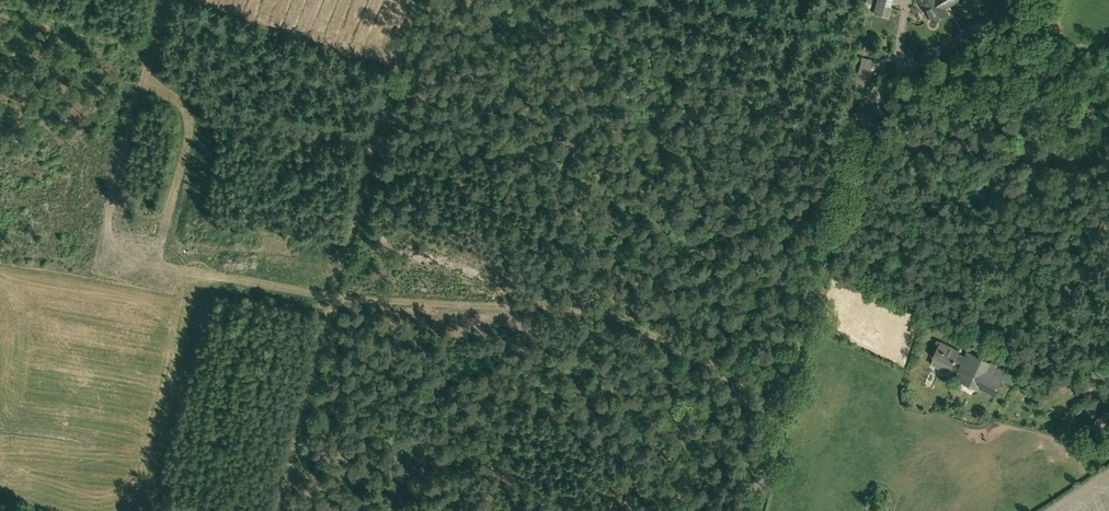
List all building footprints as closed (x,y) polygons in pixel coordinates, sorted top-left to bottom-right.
[(933,23),(948,13),(945,8),(959,0),(918,0),(933,23)] [(934,357),(931,364),(949,372),(952,366),(954,361),(961,364),(954,378),(978,389),(979,387),(994,394),(1006,370),(967,352),(964,358),(957,354),(959,351),(940,342),(933,357),(934,357)] [(1106,410),(1086,428),(1087,429),(1086,430),(1093,439),(1101,432),(1103,434),(1108,428),(1108,411),(1107,409),(1106,410)]
